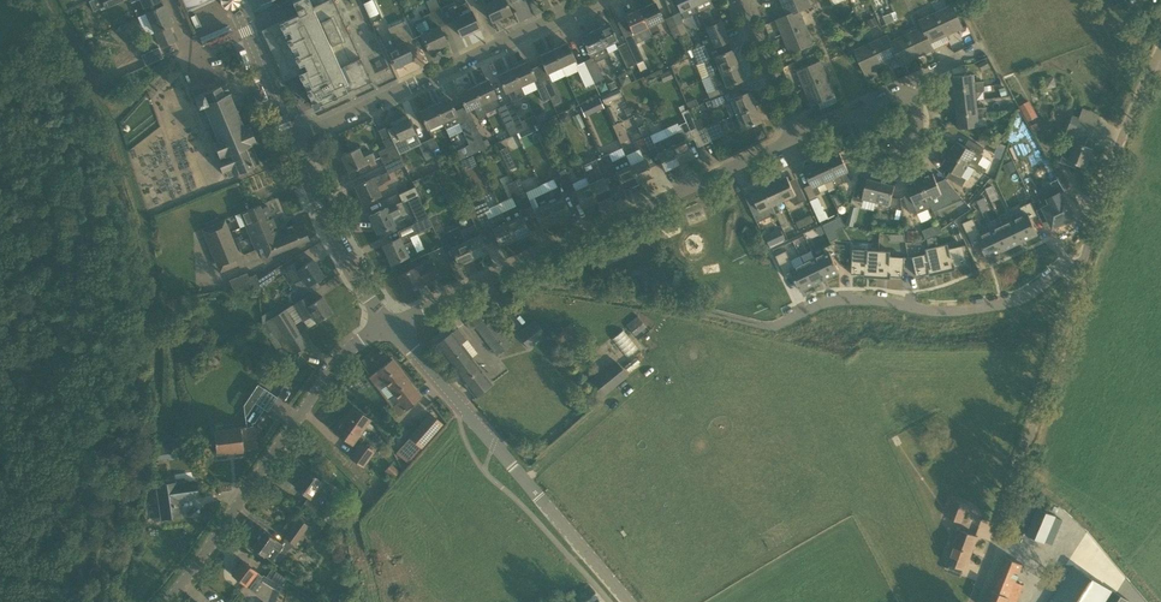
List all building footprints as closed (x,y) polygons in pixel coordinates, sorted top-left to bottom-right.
[(89,1),(93,9),(114,0),(90,0),(89,1)] [(294,75),(299,73),(314,107),(347,92),(347,91),(353,88),(353,89),(371,81),(333,0),(327,0),(313,7),(309,0),(295,0),(292,1),(298,13),(262,30),(285,80),(294,75)] [(364,3),(371,17),(381,13),(375,0),(369,0),(364,3)] [(416,24),(421,34),(428,51),(447,43),(439,27),(447,23),(440,8),(439,5),(437,0),(433,0),(427,3),(430,9),(431,12),(424,15),(425,19),(424,20),(416,24)] [(511,13),(505,0),(493,0),(492,1),(492,0),(483,0),(485,4),(484,4),(492,22),(511,13)] [(693,0),(675,0),(681,11),(695,5),(693,0)] [(695,5),(698,11),(712,5),(710,0),(693,0),(695,5)] [(787,15),(800,10),(811,6),(809,0),(781,0),(787,15)] [(654,2),(640,9),(648,27),(652,35),(659,31),(656,23),(663,20),(654,2)] [(164,5),(146,13),(161,46),(175,40),(169,26),(172,25),(164,5)] [(461,36),(479,28),(471,10),(460,15),(455,5),(448,8),(453,18),(453,19),(461,36)] [(935,13),(946,35),(963,28),(952,5),(935,13)] [(846,6),(837,9),(841,18),(850,15),(846,6)] [(640,9),(625,16),(626,18),(633,33),(635,38),(637,42),(652,35),(648,27),(640,9)] [(776,19),(783,36),(806,27),(800,10),(787,15),(776,19)] [(946,35),(935,13),(919,20),(922,26),(921,27),(929,43),(946,35)] [(672,16),(665,19),(669,27),(674,38),(681,35),(676,24),(672,15),(672,16)] [(875,17),(868,20),(871,27),(878,24),(875,17)] [(626,18),(617,22),(626,42),(636,64),(636,63),(643,60),(633,38),(635,38),(633,33),(626,18)] [(388,28),(392,37),(396,46),(387,50),(395,67),(413,58),(405,42),(413,39),(405,20),(388,28)] [(676,24),(681,35),(688,32),(682,21),(676,24)] [(709,26),(706,28),(712,40),(714,46),(728,40),(720,21),(709,26)] [(609,23),(595,29),(603,47),(618,40),(613,30),(609,23)] [(698,34),(706,31),(703,23),(695,26),(698,34)] [(806,27),(783,36),(790,53),(813,43),(806,27)] [(932,50),(929,43),(921,27),(905,34),(916,57),(932,50)] [(590,58),(584,61),(594,83),(604,78),(596,62),(608,57),(603,47),(595,29),(581,36),(584,44),(590,58)] [(871,42),(881,65),(898,58),(890,41),(887,34),(871,42)] [(916,57),(905,34),(890,41),(898,58),(901,64),(916,57)] [(699,46),(691,49),(694,56),(697,65),(703,62),(706,61),(711,59),(707,49),(714,46),(712,40),(702,44),(699,46)] [(626,42),(616,46),(623,61),(626,68),(636,64),(626,42)] [(871,42),(859,48),(854,50),(865,73),(881,65),(871,42)] [(567,43),(553,49),(561,66),(575,59),(571,50),(570,50),(567,43)] [(145,62),(146,65),(163,57),(159,47),(141,55),(143,58),(138,60),(140,64),(145,62)] [(542,63),(541,64),(546,73),(561,66),(553,49),(539,56),(542,63)] [(686,49),(678,52),(681,60),(689,56),(686,49)] [(706,61),(703,62),(705,66),(709,76),(710,76),(712,75),(738,64),(732,49),(728,51),(713,57),(713,58),(711,59),(706,61)] [(988,59),(980,63),(983,70),(991,66),(988,59)] [(512,68),(520,86),(535,79),(527,61),(512,68)] [(579,63),(575,65),(585,87),(594,83),(584,61),(579,63)] [(797,71),(804,88),(828,78),(821,61),(797,71)] [(715,90),(707,93),(710,101),(724,95),(721,88),(725,86),(725,87),(734,83),(744,78),(738,64),(712,75),(710,76),(710,78),(715,90)] [(506,93),(513,89),(517,99),(525,96),(520,86),(512,68),(497,75),(506,93)] [(670,70),(660,74),(663,82),(673,78),(670,70)] [(973,74),(953,76),(955,89),(984,86),(983,80),(974,81),(973,74)] [(550,77),(541,81),(546,92),(549,98),(553,106),(561,101),(550,77)] [(828,78),(804,88),(811,104),(820,101),(823,107),(837,101),(828,78)] [(488,79),(473,86),(486,115),(487,115),(486,113),(498,107),(500,106),(488,79)] [(541,81),(535,84),(540,95),(543,101),(549,98),(546,92),(541,81)] [(614,81),(607,84),(610,90),(617,87),(614,81)] [(226,83),(194,97),(198,106),(201,105),(202,106),(203,105),(217,138),(212,140),(219,156),(216,158),(223,173),(226,172),(228,177),(260,164),(252,144),(253,143),(252,142),(256,141),(249,124),(244,126),(226,83)] [(467,111),(474,107),(479,119),(486,115),(473,86),(458,93),(467,111)] [(984,86),(955,89),(956,102),(976,100),(976,93),(984,92),(984,86)] [(619,89),(601,96),(604,103),(622,95),(619,89)] [(739,95),(730,100),(735,114),(755,106),(749,92),(750,92),(749,91),(740,95),(739,95)] [(724,95),(710,101),(713,107),(716,105),(721,103),(727,101),(724,95)] [(694,96),(685,100),(689,108),(697,104),(694,96)] [(599,97),(589,102),(594,112),(604,107),(599,97)] [(434,105),(442,122),(445,129),(460,123),(449,98),(434,105)] [(976,100),(956,102),(957,115),(978,113),(986,112),(986,107),(986,106),(977,107),(976,100)] [(511,101),(504,104),(509,115),(515,126),(518,132),(524,129),(511,101)] [(500,106),(498,107),(503,118),(509,129),(515,126),(509,115),(504,104),(500,106)] [(442,122),(434,105),(419,111),(427,129),(442,122)] [(755,106),(735,114),(742,129),(743,128),(761,120),(755,106),(756,106),(755,106)] [(686,111),(682,112),(686,122),(693,138),(697,147),(703,144),(697,130),(693,120),(688,110),(686,111)] [(978,113),(957,115),(959,128),(979,126),(979,119),(987,118),(987,115),(986,112),(978,113)] [(1060,161),(1060,162),(1075,168),(1076,167),(1075,167),(1076,163),(1085,166),(1092,149),(1084,146),(1088,137),(1090,137),(1095,124),(1073,115),(1067,129),(1060,146),(1066,149),(1062,161),(1060,161)] [(403,139),(415,133),(408,117),(392,124),(393,127),(388,129),(387,129),(390,137),(393,143),(399,155),(408,150),(403,139)] [(696,119),(693,120),(697,130),(701,129),(697,119),(697,118),(696,119)] [(472,119),(465,122),(479,151),(486,148),(483,141),(477,130),(472,119)] [(701,129),(697,130),(703,144),(711,141),(724,135),(720,124),(718,121),(701,129)] [(465,122),(459,125),(465,136),(473,154),(479,151),(465,122)] [(638,128),(643,138),(649,152),(656,149),(658,153),(662,162),(665,170),(666,170),(679,163),(679,164),(680,164),(680,163),(667,137),(653,143),(644,125),(638,128)] [(383,140),(390,137),(387,129),(386,127),(378,130),(383,140)] [(694,157),(686,141),(682,131),(667,137),(680,163),(693,157),(693,158),(694,157)] [(432,138),(427,140),(432,152),(438,149),(432,138)] [(643,138),(636,141),(639,149),(642,155),(643,155),(649,152),(643,138)] [(949,146),(946,152),(967,166),(968,164),(981,171),(983,166),(978,163),(983,156),(980,154),(984,148),(969,139),(965,145),(957,141),(952,148),(949,146)] [(420,144),(418,145),(425,161),(434,157),(432,152),(427,140),(420,144)] [(400,157),(399,155),(393,143),(394,144),(377,152),(384,165),(400,157)] [(1002,153),(1005,145),(998,143),(996,150),(1002,153)] [(469,144),(455,151),(460,160),(473,154),(469,144)] [(370,154),(363,157),(359,147),(341,156),(349,173),(358,168),(373,160),(370,154)] [(840,152),(828,157),(840,184),(845,182),(852,178),(848,170),(840,152)] [(967,166),(946,152),(943,157),(946,158),(942,166),(950,170),(947,177),(962,186),(966,179),(961,176),(967,166)] [(608,153),(602,156),(608,170),(614,168),(616,171),(621,183),(621,184),(624,189),(625,189),(638,182),(638,183),(639,183),(639,182),(629,164),(626,155),(612,162),(608,153)] [(473,155),(463,159),(466,167),(467,169),(477,165),(473,155)] [(597,165),(583,172),(589,184),(597,202),(597,201),(611,195),(611,196),(611,195),(609,189),(603,177),(601,173),(608,170),(602,156),(595,159),(597,165)] [(645,158),(644,156),(629,164),(639,182),(652,176),(652,177),(653,176),(649,167),(645,158)] [(400,157),(384,165),(387,172),(388,174),(404,166),(400,157)] [(828,157),(816,163),(824,181),(832,178),(836,186),(840,184),(828,157)] [(816,163),(804,168),(811,185),(816,195),(821,192),(817,185),(824,181),(816,163)] [(573,186),(567,172),(560,176),(567,189),(573,186)] [(924,173),(918,176),(931,207),(932,207),(933,211),(947,206),(944,199),(950,196),(958,193),(946,179),(937,182),(933,173),(926,177),(924,173)] [(372,178),(355,185),(363,203),(380,195),(376,187),(385,183),(384,182),(381,174),(372,178)] [(560,176),(554,178),(557,187),(560,192),(567,189),(560,176)] [(806,199),(801,188),(795,191),(787,176),(776,181),(784,200),(791,197),(795,205),(806,199)] [(910,213),(917,210),(918,213),(931,207),(918,176),(913,178),(914,181),(907,184),(910,193),(903,196),(910,213)] [(519,178),(512,182),(522,202),(525,209),(532,206),(533,209),(538,219),(542,227),(555,220),(556,221),(548,203),(543,193),(529,199),(526,191),(519,178)] [(864,190),(859,189),(857,197),(876,202),(881,182),(867,178),(864,190)] [(1037,210),(1041,219),(1042,219),(1041,216),(1046,214),(1052,225),(1057,222),(1060,220),(1062,223),(1075,217),(1065,197),(1062,198),(1059,192),(1064,190),(1064,191),(1065,191),(1058,179),(1051,182),(1051,183),(1053,182),(1055,185),(1044,190),(1051,203),(1043,207),(1044,207),(1038,210),(1037,210)] [(784,200),(776,181),(763,187),(776,213),(780,211),(777,203),(784,200)] [(512,182),(506,185),(516,206),(502,212),(515,239),(528,233),(529,233),(525,226),(525,225),(521,215),(519,212),(525,209),(522,202),(512,182)] [(895,185),(881,182),(876,202),(895,207),(897,198),(892,197),(895,185)] [(589,184),(574,190),(583,208),(584,208),(583,208),(597,201),(597,202),(589,184)] [(415,187),(398,194),(402,203),(419,196),(415,187)] [(557,187),(543,193),(548,203),(556,221),(556,220),(569,214),(570,215),(570,214),(562,196),(560,192),(557,187)] [(776,213),(763,187),(752,192),(756,202),(750,205),(745,195),(757,222),(776,213)] [(817,197),(810,201),(817,215),(820,221),(829,217),(826,211),(824,212),(817,197)] [(485,200),(474,206),(484,228),(490,225),(492,228),(497,239),(500,246),(501,246),(501,245),(514,239),(514,240),(515,240),(515,239),(502,212),(498,205),(489,209),(485,200)] [(1024,215),(1014,219),(1024,240),(1038,234),(1031,218),(1037,215),(1031,202),(1020,207),(1024,215)] [(386,208),(369,215),(378,233),(394,225),(390,217),(398,213),(395,204),(386,208)] [(240,213),(245,225),(271,215),(267,205),(261,208),(259,205),(240,213)] [(461,231),(460,231),(473,259),(474,259),(474,258),(487,252),(488,252),(479,234),(478,231),(484,228),(474,206),(464,210),(467,218),(471,217),(475,224),(461,231)] [(851,206),(846,224),(853,226),(858,208),(851,206)] [(425,210),(414,215),(417,222),(428,217),(425,210)] [(816,220),(812,213),(805,217),(809,224),(816,220)] [(245,225),(250,237),(276,227),(272,218),(268,219),(267,216),(271,215),(245,225)] [(417,222),(412,224),(415,231),(416,233),(417,233),(432,226),(433,226),(428,217),(417,222)] [(973,218),(962,223),(973,245),(980,242),(985,254),(987,258),(1001,252),(991,230),(981,235),(973,218)] [(243,263),(229,228),(227,223),(225,219),(201,229),(215,262),(220,259),(225,270),(243,263)] [(1014,219),(1002,225),(1013,246),(1024,240),(1014,219)] [(288,231),(279,235),(280,239),(258,248),(258,249),(262,247),(266,257),(309,239),(302,221),(286,227),(288,231)] [(433,226),(432,226),(435,231),(442,246),(449,243),(451,247),(456,259),(459,265),(460,265),(473,258),(473,259),(460,231),(461,231),(459,226),(458,226),(445,233),(440,223),(433,226)] [(1002,225),(991,230),(1001,252),(1013,246),(1002,225)] [(272,228),(276,227),(250,237),(256,249),(258,249),(258,248),(280,239),(279,235),(277,230),(273,231),(272,228)] [(908,231),(908,240),(918,240),(918,231),(909,231),(908,231)] [(412,241),(409,234),(400,238),(383,245),(392,263),(408,256),(417,252),(412,241)] [(948,243),(937,246),(943,273),(950,271),(949,269),(955,267),(968,264),(963,245),(949,248),(948,243)] [(825,253),(816,257),(826,278),(839,272),(832,256),(836,254),(831,244),(823,248),(825,253)] [(927,253),(912,257),(917,276),(929,273),(935,272),(936,274),(943,273),(937,246),(926,249),(927,253)] [(853,249),(851,274),(864,274),(870,275),(870,277),(877,278),(879,250),(867,250),(853,249)] [(786,250),(776,255),(778,260),(786,278),(793,275),(800,291),(814,284),(804,263),(794,267),(788,255),(786,250)] [(879,250),(877,278),(884,278),(884,276),(891,276),(903,277),(905,257),(890,256),(890,251),(879,250)] [(816,257),(804,263),(814,284),(826,278),(816,257)] [(301,258),(285,269),(294,283),(299,291),(301,290),(305,296),(308,294),(313,290),(309,284),(323,275),(313,259),(305,264),(301,258)] [(423,263),(397,275),(405,292),(438,277),(431,261),(424,264),(423,263)] [(258,279),(258,283),(259,286),(262,285),(277,276),(273,270),(258,280),(258,279)] [(258,283),(258,279),(256,274),(249,277),(247,273),(229,280),(233,289),(259,286),(258,283)] [(274,315),(265,321),(271,332),(280,346),(293,354),(307,345),(301,335),(301,334),(294,323),(302,319),(303,320),(311,315),(316,322),(332,312),(322,296),(313,302),(308,294),(305,296),(292,304),(293,304),(285,309),(274,315)] [(513,344),(492,317),(485,307),(465,322),(471,330),(475,327),(497,356),(513,344)] [(635,335),(647,326),(638,316),(627,325),(635,335)] [(534,320),(523,329),(517,334),(529,349),(546,336),(534,320)] [(579,334),(578,333),(572,323),(560,331),(567,342),(579,334)] [(452,332),(435,344),(460,377),(477,365),(472,358),(472,357),(477,353),(467,340),(457,328),(452,332)] [(623,330),(612,339),(628,358),(639,348),(623,330)] [(280,346),(271,332),(267,334),(276,349),(280,346)] [(383,381),(399,402),(391,407),(398,416),(405,410),(422,398),(392,359),(369,377),(376,386),(383,381)] [(602,397),(629,376),(617,361),(590,382),(602,397)] [(477,365),(460,377),(475,396),(492,384),(477,365)] [(245,416),(246,426),(213,431),(216,453),(258,448),(255,425),(253,426),(252,423),(254,423),(264,409),(268,411),(277,397),(264,388),(245,416)] [(340,421),(333,430),(352,444),(370,419),(353,407),(342,422),(340,421)] [(363,467),(374,452),(361,443),(350,457),(363,467)] [(403,444),(396,452),(408,462),(415,454),(403,444)] [(391,464),(384,471),(392,479),(399,471),(391,464)] [(322,495),(330,484),(323,479),(322,481),(307,471),(295,487),(309,497),(304,505),(330,524),(340,509),(322,495)] [(157,485),(162,519),(181,516),(178,500),(197,497),(195,481),(176,484),(176,482),(157,485)] [(954,499),(948,517),(961,522),(968,504),(954,499)] [(1038,508),(1026,535),(1045,542),(1056,516),(1038,508)] [(285,538),(294,545),(300,538),(302,540),(307,534),(304,532),(309,526),(299,519),(285,538)] [(978,536),(976,535),(959,529),(946,563),(965,570),(978,536)] [(272,545),(280,550),(283,545),(276,540),(276,539),(264,531),(252,547),(264,556),(272,545)] [(986,601),(1007,601),(1009,601),(1016,601),(1023,585),(1015,581),(1023,564),(1004,556),(991,590),(986,601)] [(258,581),(262,576),(256,571),(242,560),(231,574),(253,591),(260,582),(258,581)] [(1050,601),(1103,601),(1111,590),(1073,566),(1052,599),(1050,601)] [(282,586),(288,579),(272,568),(266,576),(282,586)] [(1130,601),(1112,590),(1104,601),(1130,601)]
